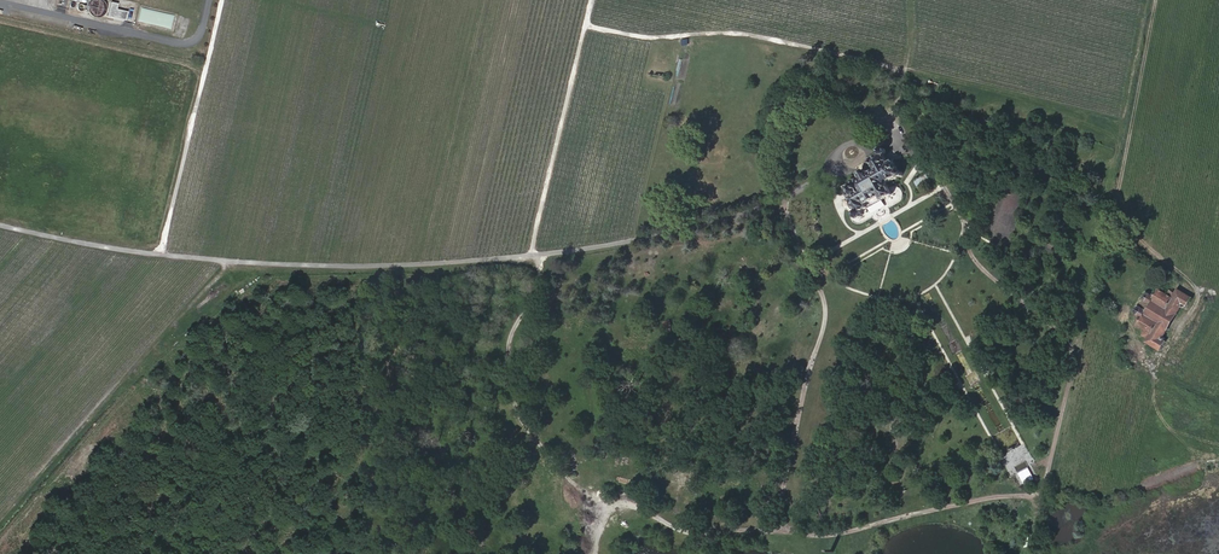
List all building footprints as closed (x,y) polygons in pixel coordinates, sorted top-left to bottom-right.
[(90,14),(105,15),(106,0),(91,0),(90,14)] [(118,8),(119,2),(111,1),(109,16),(127,19),(128,10),(118,8)] [(138,22),(172,27),(174,14),(140,8),(138,22)] [(885,148),(882,148),(880,149),(877,150),(876,152),(875,153),(876,155),(876,157),(871,160),(873,165),(863,170),(864,172),(859,175),(862,179),(848,187),(853,195),(850,197),(856,208),(855,209),(855,211),(855,212),(855,214),(856,215),(857,216),(858,216),(859,216),(861,215),(861,213),(861,212),(870,208),(868,205),(881,197),(883,200),(893,194),(887,183),(899,176),(900,178),(902,178),(904,178),(904,176),(904,175),(903,174),(902,173),(901,173),(895,162),(891,164),(886,156),(887,153),(888,152),(887,151),(885,148)] [(1166,341),(1163,339),(1182,306),(1185,307),(1192,297),(1178,289),(1176,293),(1170,291),(1168,294),(1160,289),(1154,299),(1147,295),(1146,295),(1145,297),(1144,298),(1144,299),(1144,300),(1151,304),(1145,313),(1139,309),(1136,310),(1135,311),(1134,312),(1134,313),(1135,314),(1142,319),(1137,325),(1146,330),(1143,335),(1148,338),(1146,342),(1160,350),(1166,341)] [(941,379),(942,367),(934,366),(933,378),(941,379)] [(1027,479),(1032,478),(1029,463),(1017,465),(1019,476),(1026,474),(1027,479)]
